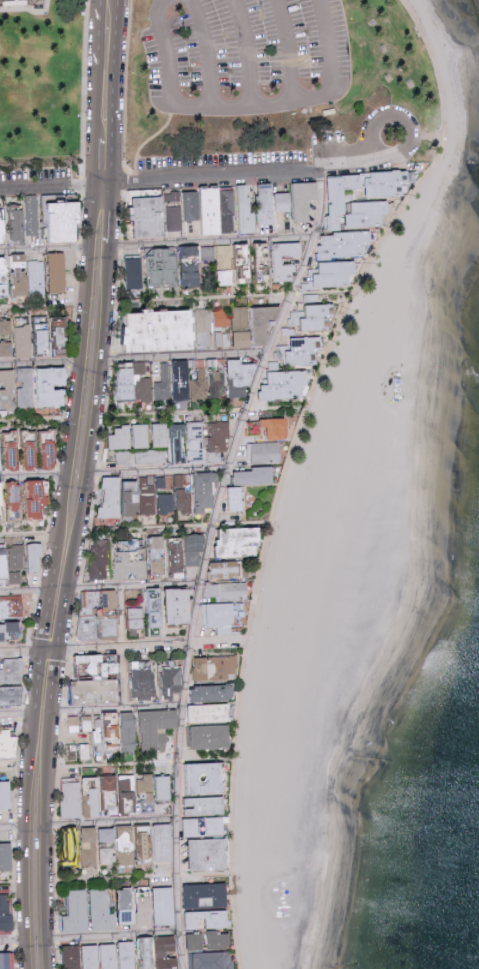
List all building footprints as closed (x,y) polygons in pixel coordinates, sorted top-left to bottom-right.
[(328,175),(331,215),(328,216),(329,230),(342,229),(342,215),(347,214),(348,227),(385,225),(384,213),(391,213),(390,200),(349,202),(348,189),(367,188),(368,197),(411,194),(409,170),(328,175)] [(319,182),(290,182),(291,192),(276,192),(277,211),(295,210),(295,222),(311,222),(311,199),(320,199),(319,182)] [(259,224),(276,224),(275,184),(268,184),(268,183),(262,183),(262,194),(258,194),(259,224)] [(257,212),(251,212),(250,184),(239,184),(241,232),(257,232),(257,212)] [(236,233),(234,187),(200,189),(200,190),(185,191),(186,222),(194,222),(195,235),(236,233)] [(37,195),(26,195),(26,209),(12,209),(13,242),(28,242),(27,236),(38,235),(37,195)] [(134,237),(168,236),(166,196),(133,197),(134,237)] [(85,201),(47,202),(48,241),(81,240),(81,222),(86,222),(85,201)] [(169,231),(184,230),(183,206),(169,207),(169,231)] [(322,233),(323,258),(368,257),(367,244),(373,244),(373,231),(322,233)] [(295,280),(294,264),(284,265),(284,255),(304,255),(303,242),(275,243),(276,281),(295,280)] [(151,285),(181,284),(182,287),(202,286),(201,262),(193,262),(193,255),(203,254),(204,259),(216,259),(215,245),(175,247),(175,249),(149,250),(151,285)] [(66,252),(50,252),(51,293),(67,292),(66,252)] [(128,289),(143,288),(142,255),(127,255),(128,289)] [(9,257),(0,257),(0,295),(9,295),(9,257)] [(358,273),(357,260),(320,261),(320,273),(314,273),(315,286),(353,285),(353,273),(358,273)] [(302,330),(327,329),(326,316),(331,316),(331,304),(307,304),(307,311),(288,311),(289,326),(301,326),(302,330)] [(234,347),(252,347),(252,331),(248,331),(248,306),(233,306),(234,347)] [(257,345),(271,344),(271,318),(282,318),(282,306),(248,306),(248,315),(256,315),(257,345)] [(198,348),(196,308),(129,311),(130,351),(198,348)] [(215,326),(229,326),(229,308),(215,309),(215,326)] [(13,334),(13,320),(0,321),(0,335),(13,334)] [(17,358),(33,357),(31,325),(16,326),(17,358)] [(54,348),(67,348),(68,326),(55,326),(54,348)] [(210,332),(199,331),(198,348),(209,349),(210,332)] [(230,332),(216,332),(216,346),(230,345),(230,332)] [(318,364),(317,347),(323,347),(323,336),(292,337),(292,350),(287,351),(288,365),(318,364)] [(13,342),(0,342),(0,357),(14,356),(13,342)] [(287,346),(276,345),(276,359),(287,359),(287,346)] [(243,363),(243,359),(229,359),(230,396),(248,396),(247,384),(256,384),(255,363),(243,363)] [(190,399),(220,398),(219,372),(206,372),(206,360),(169,361),(171,398),(190,397),(190,399)] [(120,399),(140,398),(141,403),(152,402),(151,377),(145,377),(145,361),(136,362),(136,368),(119,368),(120,399)] [(154,382),(155,400),(170,400),(168,362),(160,363),(161,382),(154,382)] [(68,406),(67,387),(68,387),(67,367),(0,370),(0,409),(68,406)] [(262,399),(300,398),(300,388),(310,388),(309,370),(269,371),(269,384),(261,385),(262,399)] [(268,440),(287,439),(286,418),(260,419),(261,427),(268,427),(268,440)] [(228,461),(226,422),(207,422),(208,462),(228,461)] [(135,448),(150,447),(149,424),(134,424),(135,448)] [(132,426),(116,426),(116,434),(109,434),(110,448),(132,448),(132,426)] [(248,443),(248,464),(281,463),(281,442),(248,443)] [(166,463),(166,450),(135,451),(136,464),(166,463)] [(130,451),(116,452),(116,465),(130,464),(130,451)] [(273,466),(253,467),(253,471),(234,471),(235,485),(274,484),(273,466)] [(197,514),(206,513),(206,508),(216,507),(215,481),(220,481),(219,472),(195,472),(197,514)] [(175,512),(190,512),(191,490),(183,489),(183,475),(176,475),(175,512)] [(120,518),(122,477),(105,476),(104,507),(99,507),(98,517),(120,518)] [(0,482),(0,510),(4,509),(5,522),(12,522),(12,511),(26,510),(26,518),(46,517),(45,505),(49,505),(48,480),(0,482)] [(244,510),(243,486),(229,487),(230,510),(244,510)] [(221,557),(262,556),(262,527),(220,528),(221,557)] [(204,534),(189,534),(188,565),(204,565),(204,534)] [(119,551),(120,578),(151,578),(151,574),(164,574),(163,549),(166,549),(166,536),(146,537),(147,550),(119,551)] [(90,540),(91,579),(110,579),(108,539),(90,540)] [(170,573),(185,572),(184,541),(169,542),(170,573)] [(43,543),(30,543),(30,573),(44,572),(43,543)] [(0,547),(0,575),(11,575),(11,583),(22,583),(22,570),(25,570),(25,547),(0,547)] [(247,582),(204,584),(204,599),(248,597),(247,582)] [(164,588),(147,588),(148,627),(165,627),(164,588)] [(192,588),(169,589),(169,624),(193,623),(192,588)] [(118,611),(118,591),(83,590),(82,607),(93,607),(93,610),(118,611)] [(202,625),(235,624),(234,603),(202,604),(202,625)] [(144,608),(129,608),(129,628),(144,628),(144,608)] [(8,623),(8,613),(0,613),(0,623),(8,623)] [(0,623),(0,639),(11,639),(11,633),(21,632),(21,623),(0,623)] [(209,681),(208,657),(195,657),(196,681),(209,681)] [(23,658),(3,659),(3,669),(0,669),(0,686),(24,685),(23,658)] [(134,668),(134,699),(159,699),(159,686),(166,686),(166,699),(175,699),(175,692),(183,692),(183,667),(162,667),(162,679),(155,679),(155,668),(134,668)] [(235,700),(234,685),(194,686),(194,701),(235,700)] [(0,687),(0,705),(24,704),(23,686),(0,687)] [(231,704),(188,705),(188,722),(231,721),(231,704)] [(141,711),(143,752),(167,751),(166,729),(180,728),(179,710),(141,711)] [(136,712),(122,712),(123,752),(137,751),(136,712)] [(95,730),(94,716),(67,717),(68,731),(95,730)] [(193,726),(194,749),(231,748),(231,725),(193,726)] [(18,736),(12,737),(12,729),(3,730),(3,726),(0,726),(0,758),(19,757),(18,736)] [(189,763),(190,797),(226,796),(225,762),(189,763)] [(103,776),(103,791),(119,791),(118,775),(103,776)] [(173,800),(172,776),(155,776),(155,793),(136,793),(136,800),(142,800),(142,804),(155,804),(154,800),(173,800)] [(137,776),(138,792),(154,791),(153,776),(137,776)] [(64,818),(85,817),(85,818),(103,817),(102,777),(80,778),(81,782),(63,783),(64,818)] [(121,780),(122,798),(134,798),(134,779),(121,780)] [(11,781),(0,781),(0,809),(12,809),(11,781)] [(226,814),(225,797),(184,798),(185,815),(226,814)] [(223,817),(205,817),(206,835),(224,834),(223,817)] [(184,837),(200,836),(200,818),(184,819),(184,837)] [(172,825),(155,825),(155,839),(163,839),(162,831),(172,831),(172,825)] [(97,866),(97,828),(65,828),(65,857),(65,862),(73,862),(73,857),(79,857),(79,867),(97,866)] [(100,842),(116,841),(116,828),(99,829),(100,842)] [(227,839),(190,839),(191,871),(228,870),(227,839)] [(0,843),(0,871),(13,870),(13,843),(0,843)] [(101,848),(101,864),(117,864),(117,847),(101,848)] [(185,885),(186,929),(205,929),(230,928),(229,908),(228,883),(185,885)] [(140,927),(175,926),(174,887),(155,888),(155,897),(139,898),(140,927)] [(119,889),(120,926),(135,925),(134,888),(119,889)] [(91,890),(93,931),(118,931),(117,913),(111,914),(110,889),(91,890)] [(69,890),(70,916),(64,916),(64,933),(89,932),(88,890),(69,890)] [(15,930),(15,915),(10,915),(9,894),(0,894),(0,931),(15,930)] [(231,932),(187,934),(188,951),(231,949),(231,932)] [(120,942),(121,968),(137,968),(136,942),(120,942)] [(84,968),(117,968),(117,944),(83,946),(84,968)] [(81,945),(64,946),(65,968),(82,968),(81,945)] [(188,953),(189,968),(233,968),(232,951),(188,953)] [(15,953),(0,953),(0,968),(15,968),(15,953)]
